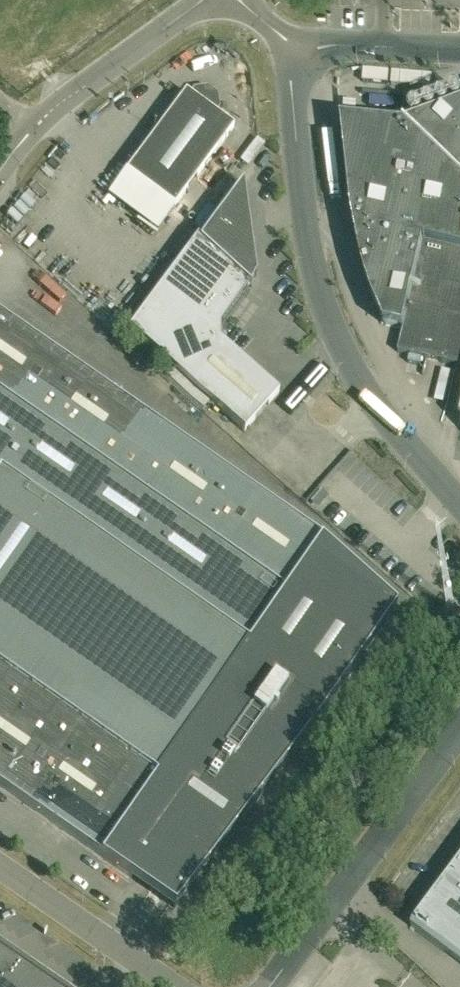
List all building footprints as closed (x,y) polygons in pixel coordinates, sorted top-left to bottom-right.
[(190,94),(186,91),(126,171),(174,207),(234,127),(215,113),(220,107),(217,94),(207,87),(194,88),(190,94)] [(405,125),(342,118),(352,213),(359,248),(365,272),(373,297),(383,324),(404,328),(398,352),(459,367),(459,105),(405,125)] [(242,183),(200,239),(197,237),(128,329),(246,431),(280,392),(220,340),(220,327),(245,293),(244,287),(250,286),(256,274),(243,184),(242,183)] [(321,539),(0,316),(0,787),(175,909),(179,903),(226,842),(319,720),(396,608),(320,540),(321,539)] [(447,623),(455,632),(459,628),(459,612),(447,623)] [(411,927),(459,964),(459,860),(411,927)] [(0,960),(0,986),(39,986),(0,960)]
